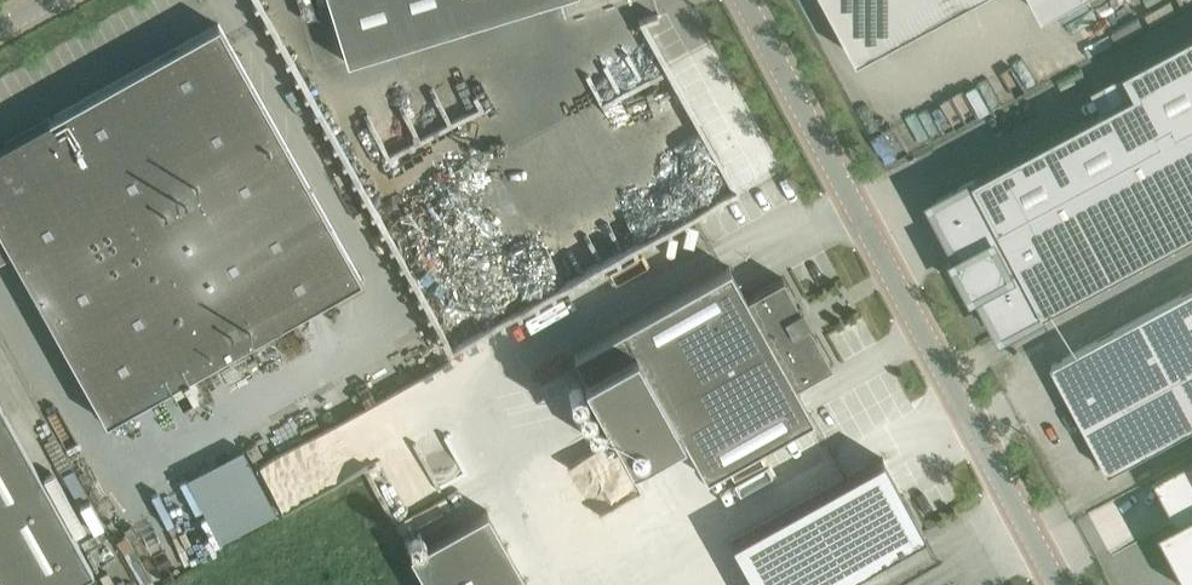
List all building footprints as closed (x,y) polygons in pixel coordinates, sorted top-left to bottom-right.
[(347,62),(547,0),(328,0),(347,62)] [(861,59),(970,0),(829,0),(861,59)] [(1045,14),(1072,0),(1038,0),(1045,14)] [(0,146),(0,232),(106,422),(173,385),(181,400),(197,391),(189,376),(362,279),(219,23),(0,146)] [(1191,233),(1191,35),(1126,70),(1138,91),(933,201),(962,255),(957,258),(975,292),(980,289),(1004,334),(1191,233)] [(797,303),(783,277),(747,297),(729,265),(573,353),(585,375),(583,376),(630,462),(682,433),(706,476),(813,416),(795,384),(831,364),(812,329),(808,331),(803,323),(810,320),(802,305),(795,309),(793,305),(797,303)] [(1110,472),(1191,428),(1191,288),(1052,364),(1110,472)] [(0,405),(0,584),(71,584),(93,573),(0,405)] [(369,405),(253,460),(276,509),(381,460),(371,438),(382,432),(369,405)] [(1156,475),(1179,518),(1162,527),(1175,552),(1180,549),(1190,568),(1185,571),(1191,584),(1191,456),(1156,475)] [(731,541),(755,584),(830,584),(925,532),(883,457),(731,541)] [(487,510),(409,553),(427,584),(529,584),(487,510)]
